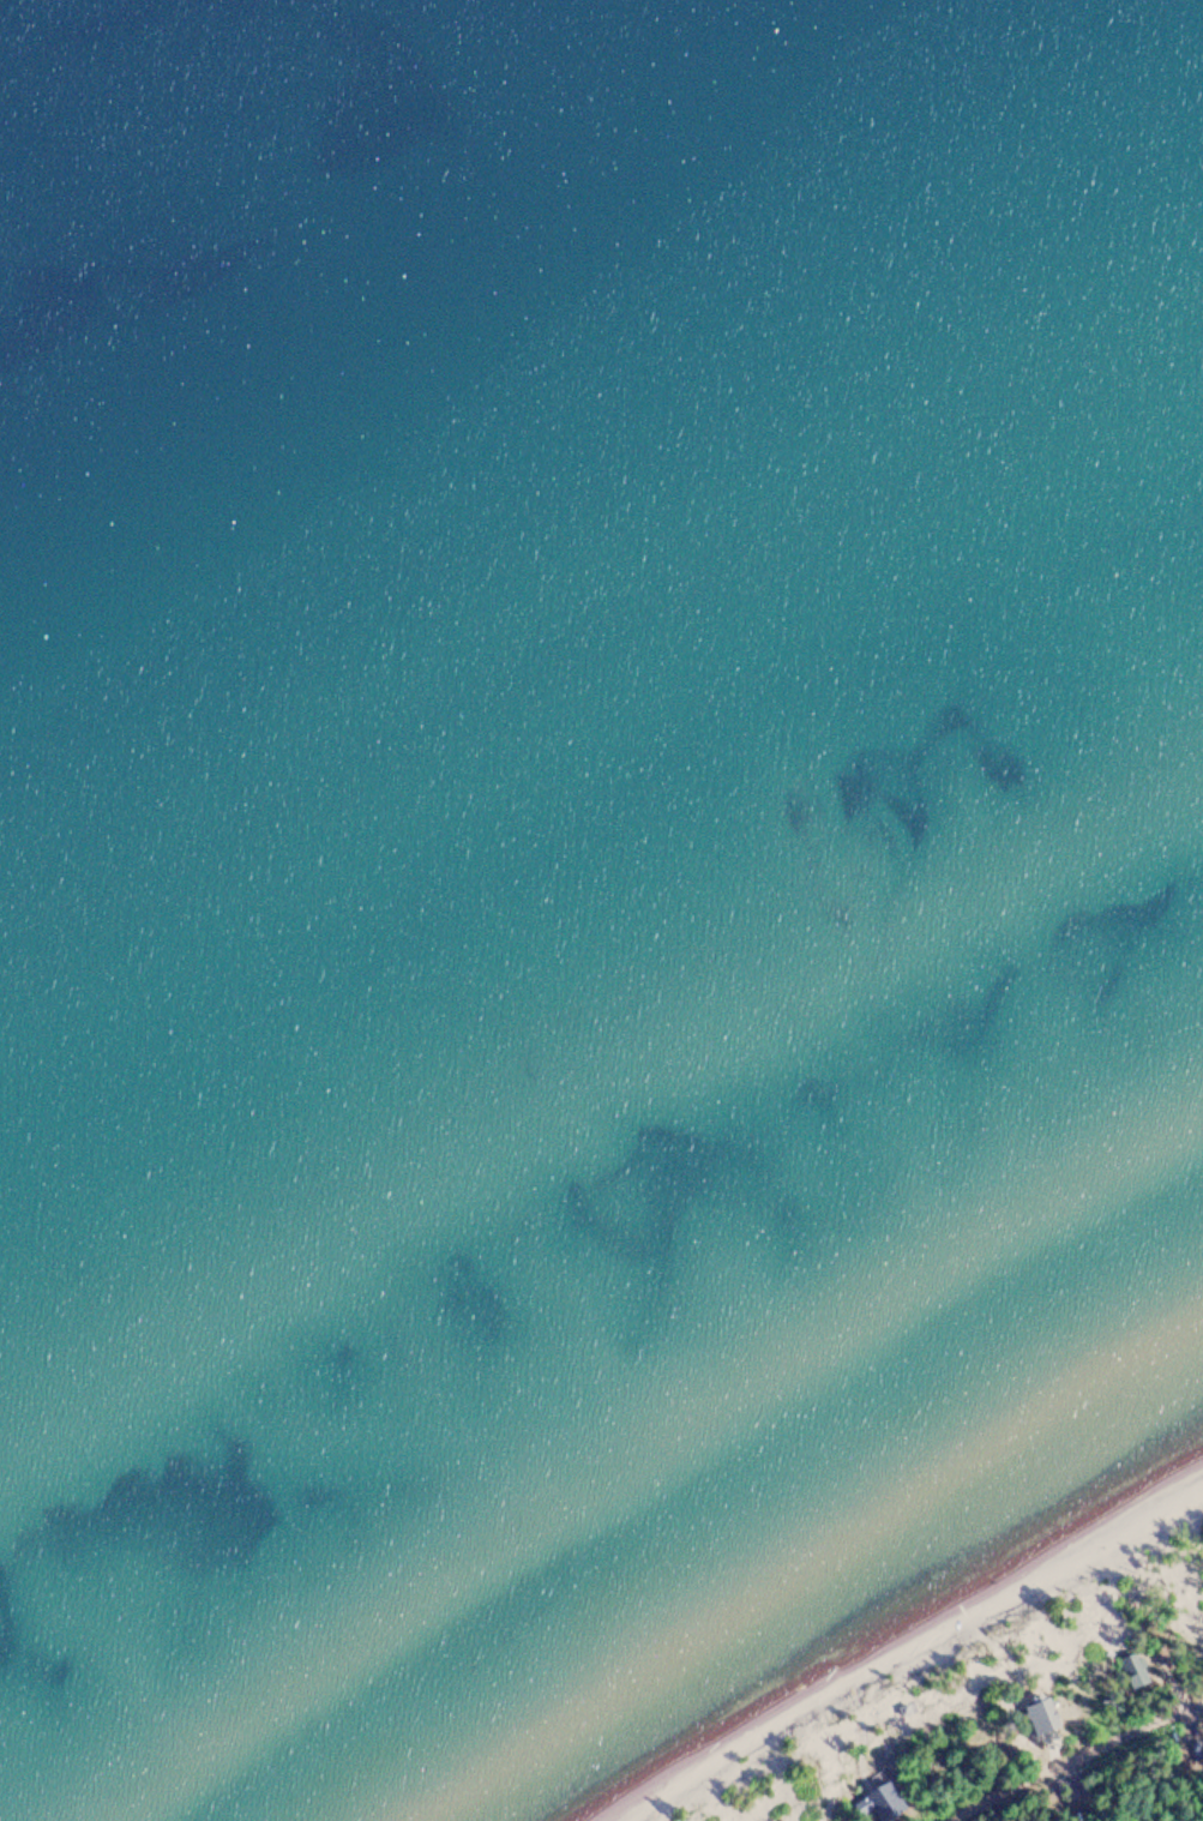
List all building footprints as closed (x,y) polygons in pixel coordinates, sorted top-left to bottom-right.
[(1034,1736),(1059,1728),(1050,1698),(1024,1707),(1034,1736)]
